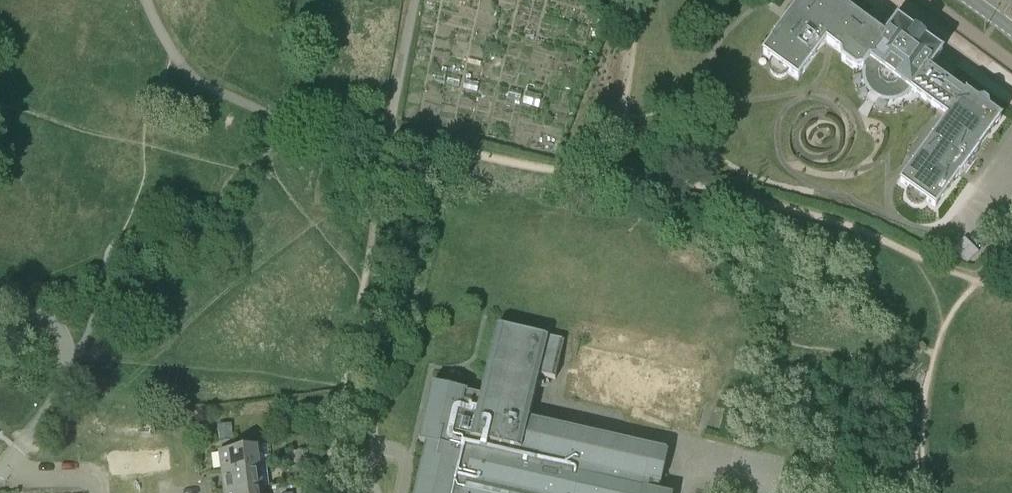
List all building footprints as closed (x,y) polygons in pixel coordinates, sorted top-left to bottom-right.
[(798,81),(826,43),(841,53),(842,60),(854,70),(853,75),(853,79),(853,83),(854,88),(856,92),(857,96),(860,100),(863,103),(866,106),(869,109),(873,111),(877,112),(882,114),(886,114),(890,114),(895,114),(899,112),(903,111),(907,109),(910,106),(914,103),(918,97),(948,118),(901,183),(911,190),(908,193),(908,197),(908,201),(910,204),(913,205),(915,206),(918,206),(920,206),(922,205),(924,204),(926,201),(935,208),(959,176),(960,176),(978,152),(977,151),(1001,119),(990,110),(989,104),(984,101),(978,102),(967,93),(965,96),(929,69),(940,55),(943,52),(941,50),(940,50),(925,39),(926,38),(916,31),(916,32),(900,21),(900,20),(898,19),(897,20),(897,21),(885,37),(850,11),(851,9),(839,1),(839,0),(803,0),(772,44),(763,56),(773,63),(772,66),(771,67),(771,70),(771,72),(772,75),(773,77),(775,79),(778,80),(781,80),(784,79),(785,78),(787,77),(789,74),(798,81)] [(427,381),(417,439),(420,439),(411,492),(670,492),(670,491),(660,489),(667,444),(527,419),(536,372),(554,375),(561,335),(491,323),(479,390),(427,381)] [(702,369),(581,344),(571,393),(692,417),(702,369)] [(232,438),(230,423),(218,425),(220,440),(232,438)] [(222,472),(260,467),(258,446),(219,451),(222,472)] [(294,452),(295,463),(305,462),(303,451),(294,452)] [(267,466),(260,467),(222,472),(224,492),(263,487),(269,486),(267,466)]
